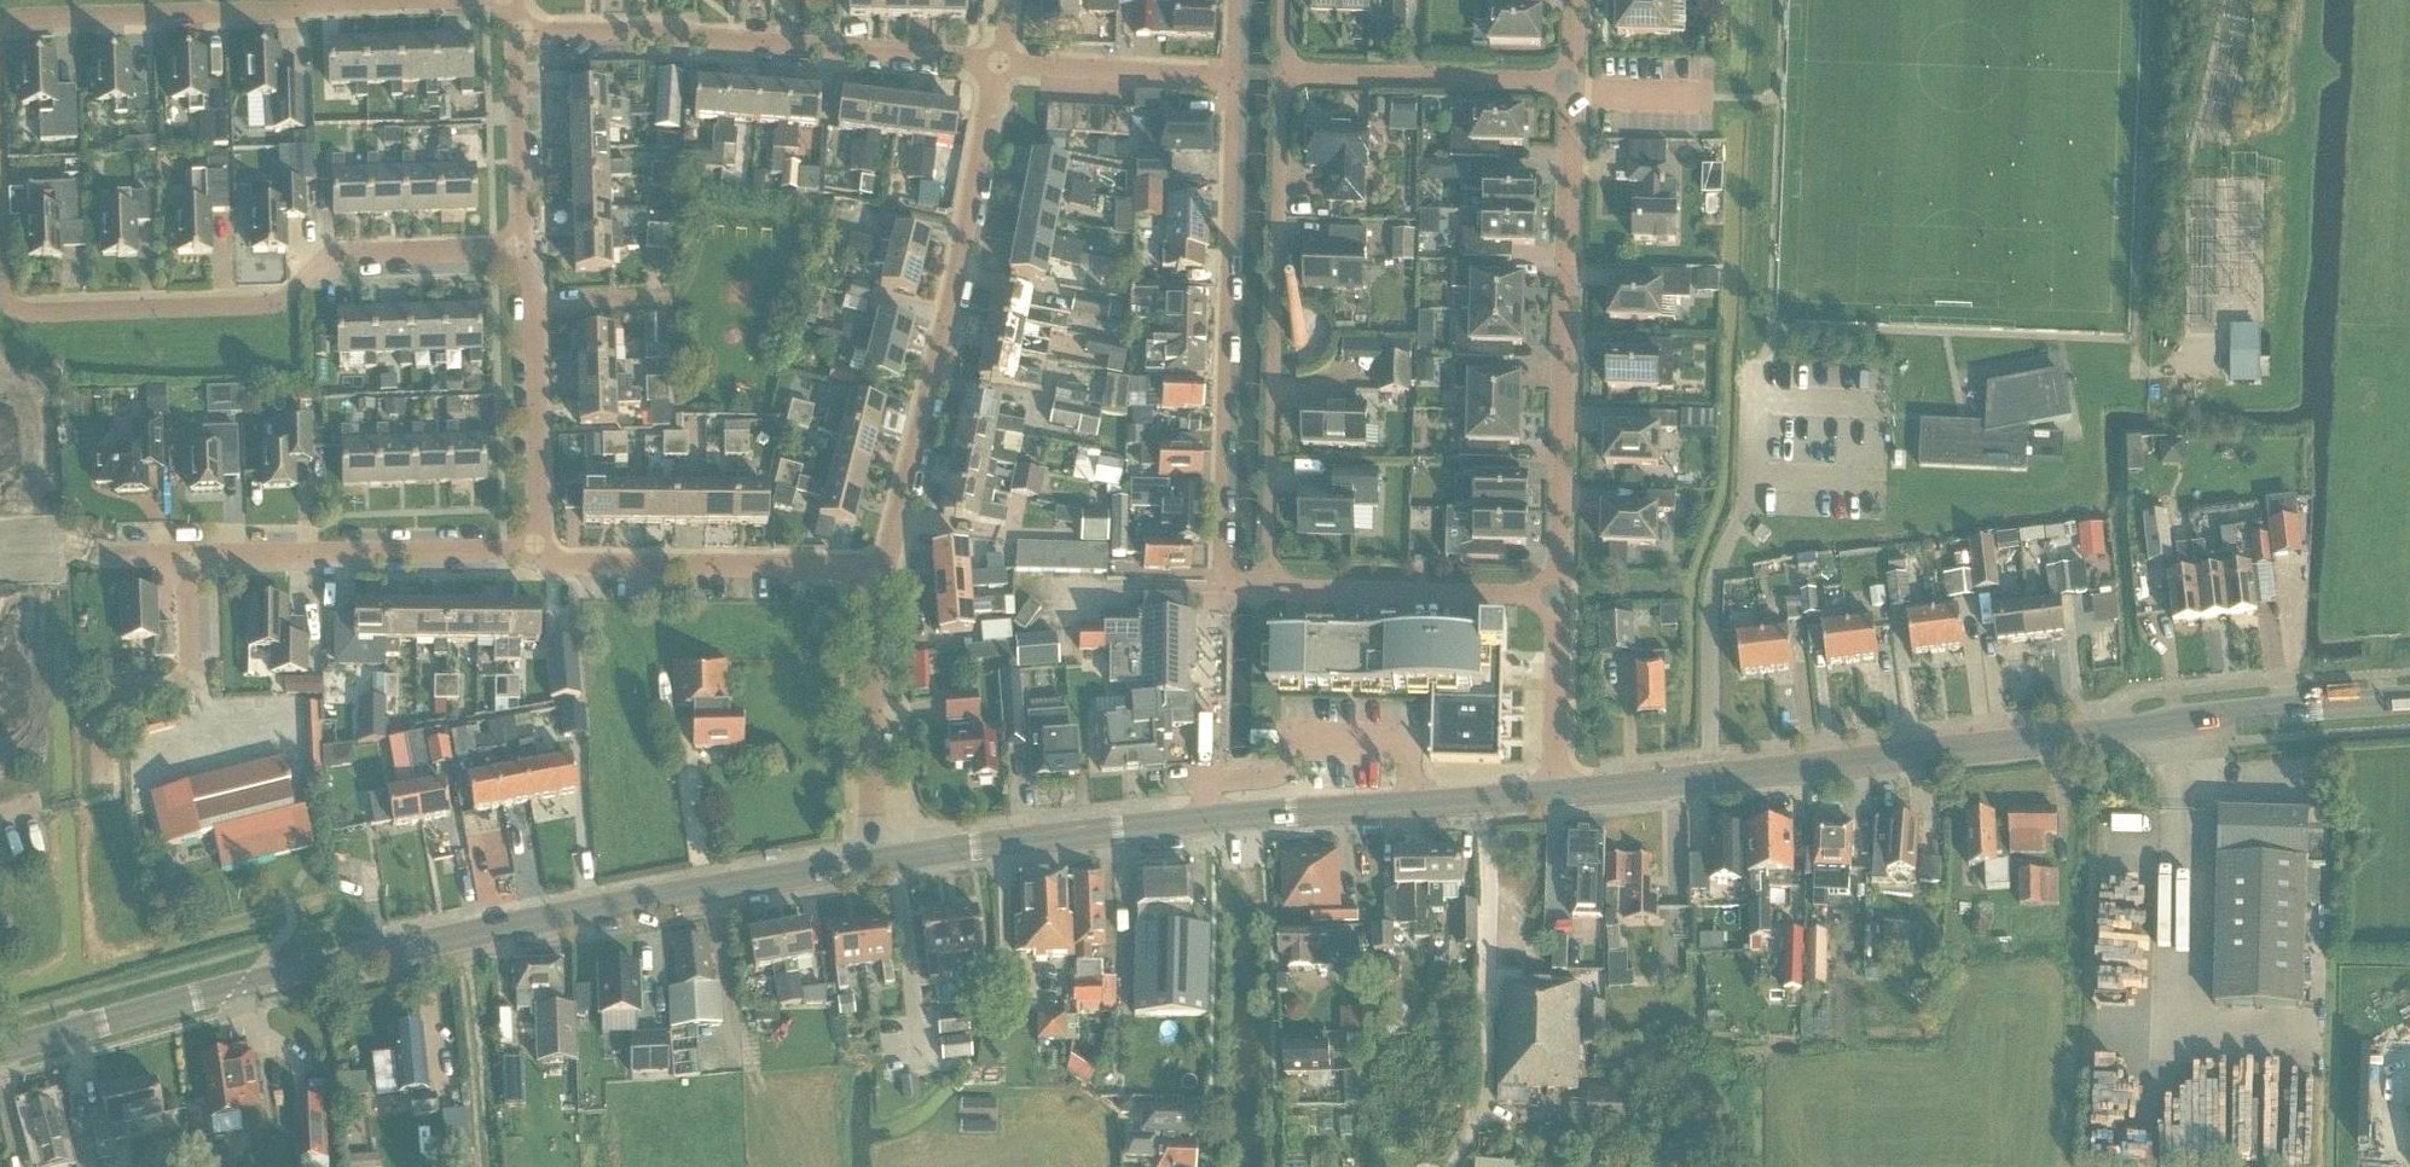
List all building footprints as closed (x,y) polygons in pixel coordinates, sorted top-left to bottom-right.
[(879,0),(850,0),(849,15),(879,15),(879,0)] [(879,15),(907,16),(908,0),(879,0),(879,15)] [(907,16),(936,16),(936,0),(908,0),(907,16)] [(936,16),(965,17),(966,0),(936,0),(936,16)] [(1077,0),(1041,0),(1040,29),(1076,29),(1077,0)] [(1118,13),(1118,0),(1090,0),(1089,12),(1118,13)] [(1313,10),(1370,12),(1370,0),(1313,0),(1313,10)] [(1492,45),(1542,47),(1543,13),(1514,12),(1514,0),(1478,0),(1477,23),(1492,24),(1492,45)] [(1619,2),(1615,2),(1615,17),(1618,17),(1618,33),(1671,35),(1672,0),(1690,1),(1690,0),(1619,0),(1619,2)] [(1213,36),(1213,5),(1174,4),(1174,5),(1153,4),(1153,3),(1136,3),(1135,35),(1213,36)] [(471,36),(435,37),(436,81),(437,81),(462,80),(462,94),(473,93),(472,80),(473,80),(471,36)] [(436,81),(435,37),(400,38),(401,82),(402,82),(427,81),(428,107),(438,107),(437,81),(436,81)] [(403,96),(402,82),(401,82),(400,38),(365,39),(366,83),(367,83),(391,82),(392,96),(403,96)] [(368,97),(367,83),(366,83),(365,39),(329,41),(330,84),(356,83),(357,98),(368,97)] [(280,80),(279,47),(260,48),(260,49),(246,50),(246,65),(240,65),(241,82),(247,82),(247,97),(264,96),(265,129),(301,128),(299,79),(280,80)] [(205,82),(204,50),(185,50),(185,52),(171,52),(172,99),(189,99),(189,113),(211,112),(212,144),(229,143),(227,111),(221,111),(220,82),(205,82)] [(130,85),(129,52),(111,53),(111,54),(96,55),(96,70),(90,70),(91,87),(97,87),(97,102),(114,101),(114,116),(146,114),(145,84),(130,85)] [(56,87),(54,55),(36,55),(36,57),(21,57),(21,72),(16,72),(16,89),(22,89),(23,104),(39,104),(40,141),(77,139),(75,86),(56,87)] [(656,115),(679,117),(682,73),(660,71),(656,115)] [(724,146),(729,83),(698,81),(694,119),(717,120),(717,128),(714,128),(712,145),(724,146)] [(759,86),(729,83),(724,146),(734,146),(736,147),(737,130),(734,129),(735,121),(756,123),(759,86)] [(570,118),(629,116),(629,102),(607,103),(606,85),(569,86),(570,118)] [(759,86),(756,123),(778,125),(777,132),(774,132),(773,149),(785,150),(790,88),(759,86)] [(790,88),(785,150),(796,151),(798,134),(795,134),(796,126),(817,127),(821,90),(790,88)] [(843,93),(838,129),(867,133),(872,96),(843,93)] [(866,145),(862,174),(874,175),(879,135),(896,137),(901,100),(872,96),(867,133),(866,145)] [(451,120),(450,97),(439,98),(440,120),(451,120)] [(901,100),(896,137),(913,139),(908,180),(919,181),(929,103),(901,100)] [(929,103),(919,181),(931,182),(936,142),(954,144),(958,107),(929,103)] [(1046,131),(1059,132),(1061,105),(1047,104),(1046,131)] [(1059,132),(1073,133),(1075,106),(1061,105),(1059,132)] [(368,122),(368,106),(356,106),(356,122),(368,122)] [(1073,133),(1087,133),(1089,107),(1075,106),(1073,133)] [(1087,133),(1101,134),(1103,108),(1089,107),(1087,133)] [(1101,134),(1115,135),(1117,108),(1103,108),(1101,134)] [(1115,135),(1129,136),(1130,109),(1117,108),(1115,135)] [(1415,119),(1415,108),(1388,108),(1388,119),(1415,119)] [(1468,132),(1460,132),(1452,132),(1451,159),(1502,160),(1502,146),(1523,146),(1524,131),(1530,131),(1530,115),(1524,115),(1524,112),(1468,111),(1468,132)] [(678,129),(679,117),(656,115),(655,127),(678,129)] [(1210,151),(1210,117),(1180,116),(1180,115),(1160,115),(1160,148),(1181,149),(1181,151),(1210,151)] [(630,129),(629,116),(570,118),(571,148),(608,147),(608,130),(630,129)] [(1386,125),(1387,149),(1410,148),(1409,124),(1386,125)] [(1310,129),(1309,165),(1333,166),(1332,177),(1330,176),(1330,201),(1362,202),(1363,167),(1368,167),(1369,131),(1310,129)] [(452,148),(451,131),(439,132),(439,148),(452,148)] [(1063,135),(1047,134),(1047,146),(1062,147),(1063,135)] [(1627,141),(1626,164),(1658,165),(1659,142),(1627,141)] [(854,144),(851,173),(862,174),(866,145),(854,144)] [(724,146),(712,145),(712,152),(681,150),(680,163),(723,166),(724,146)] [(734,146),(724,146),(724,156),(733,157),(734,146)] [(571,148),(572,179),(609,177),(609,179),(631,178),(631,164),(609,164),(608,147),(571,148)] [(228,168),(227,152),(207,153),(208,168),(228,168)] [(438,153),(439,167),(441,211),(476,210),(475,166),(450,167),(449,152),(438,153)] [(439,167),(415,168),(414,154),(403,154),(404,169),(405,212),(441,211),(439,167)] [(404,169),(380,170),(379,155),(368,155),(369,170),(370,213),(405,212),(404,169)] [(1032,155),(1027,185),(1061,191),(1064,177),(1067,162),(1032,155)] [(369,170),(345,171),(344,156),(333,157),(334,171),(333,171),(333,181),(319,181),(320,203),(334,203),(335,214),(370,213),(369,170)] [(1169,156),(1136,156),(1135,177),(1169,178),(1169,156)] [(79,173),(79,158),(61,158),(62,173),(79,173)] [(652,176),(674,178),(676,166),(653,164),(652,176)] [(800,165),(783,164),(781,188),(798,189),(800,165)] [(1442,165),(1425,165),(1425,179),(1441,180),(1442,165)] [(1676,242),(1677,209),(1667,209),(1668,166),(1630,165),(1630,183),(1646,183),(1646,208),(1634,207),(1633,240),(1676,242)] [(1486,212),(1536,213),(1537,183),(1509,182),(1509,167),(1473,166),(1472,194),(1486,194),(1486,212)] [(230,210),(229,172),(192,173),(193,205),(176,205),(177,220),(171,220),(171,237),(177,237),(178,252),(192,252),(193,253),(211,253),(210,211),(230,210)] [(673,190),(674,178),(652,176),(651,188),(673,190)] [(877,179),(862,176),(859,194),(874,197),(877,179)] [(609,177),(572,179),(573,209),(610,208),(609,179),(609,177)] [(917,205),(937,207),(939,185),(920,182),(917,205)] [(1074,182),(1071,193),(1091,197),(1093,186),(1074,182)] [(1162,182),(1133,182),(1133,217),(1162,218),(1162,182)] [(77,183),(70,183),(28,184),(28,210),(26,210),(27,225),(21,226),(22,243),(27,242),(28,257),(43,257),(43,258),(61,258),(61,249),(85,248),(84,224),(78,224),(77,196),(77,183)] [(303,183),(266,184),(250,185),(251,203),(252,250),(267,249),(267,251),(286,250),(285,217),(305,217),(303,183)] [(1027,185),(1021,213),(1056,220),(1061,191),(1027,185)] [(101,208),(103,255),(118,254),(118,256),(136,255),(135,223),(150,222),(149,192),(117,193),(118,207),(101,208)] [(1091,197),(1071,193),(1069,205),(1089,209),(1091,197)] [(1207,247),(1208,200),(1169,199),(1168,246),(1163,246),(1162,266),(1201,267),(1201,247),(1207,247)] [(611,225),(610,208),(573,209),(574,240),(623,238),(623,225),(611,225)] [(1535,246),(1536,213),(1486,212),(1480,211),(1480,232),(1465,231),(1464,259),(1506,260),(1507,245),(1535,246)] [(1021,213),(1015,242),(1079,254),(1081,244),(1052,238),(1056,220),(1021,213)] [(647,237),(669,239),(670,227),(648,225),(647,237)] [(853,235),(849,247),(923,265),(930,237),(895,228),(891,245),(880,242),(853,235)] [(1333,249),(1306,248),(1305,288),(1363,290),(1364,251),(1367,251),(1368,230),(1338,229),(1337,245),(1333,249)] [(1416,231),(1394,231),(1394,261),(1415,261),(1416,231)] [(668,251),(669,239),(647,237),(646,249),(647,249),(645,276),(666,277),(668,251)] [(624,252),(623,238),(574,240),(575,271),(612,269),(612,252),(624,252)] [(1079,254),(1015,242),(1010,271),(1044,278),(1048,260),(1077,266),(1079,254)] [(923,265),(849,247),(847,258),(874,265),(885,268),(880,285),(916,294),(923,265)] [(1468,311),(1473,311),(1524,312),(1525,279),(1496,278),(1496,264),(1454,262),(1454,290),(1468,290),(1468,311)] [(1639,272),(1639,287),(1610,286),(1609,320),(1660,321),(1660,300),(1689,301),(1690,273),(1639,272)] [(1719,273),(1699,272),(1699,293),(1718,294),(1719,273)] [(870,302),(874,289),(853,283),(849,296),(870,302)] [(1130,323),(1152,323),(1205,324),(1205,301),(1165,301),(1165,300),(1156,300),(1157,287),(1131,287),(1131,300),(1130,300),(1130,323)] [(997,288),(990,319),(1026,326),(1065,334),(1068,319),(1042,314),(1045,298),(997,288)] [(821,293),(811,291),(807,306),(804,305),(800,321),(814,325),(819,309),(817,308),(821,293)] [(1112,303),(1075,296),(1072,311),(1109,318),(1112,303)] [(445,351),(446,351),(470,351),(471,364),(482,364),(481,350),(479,306),(444,307),(445,351)] [(447,387),(447,379),(446,351),(445,351),(444,307),(409,309),(411,352),(435,352),(435,366),(436,366),(437,388),(447,387)] [(411,366),(411,352),(409,309),(374,310),(376,354),(400,353),(400,367),(411,366)] [(376,368),(376,354),(374,310),(338,311),(338,320),(323,321),(324,345),(339,345),(339,355),(340,355),(341,370),(366,368),(376,368)] [(1524,312),(1473,311),(1473,331),(1458,331),(1457,358),(1494,359),(1494,344),(1523,345),(1524,312)] [(843,336),(906,352),(913,323),(878,314),(874,331),(864,328),(864,330),(846,326),(843,336)] [(665,316),(654,316),(644,316),(645,346),(666,345),(665,316)] [(990,319),(985,348),(1020,355),(1047,361),(1050,346),(1023,340),(1026,326),(990,319)] [(2235,322),(2235,376),(2261,376),(2261,322),(2235,322)] [(1151,347),(1204,349),(1205,324),(1152,323),(1151,347)] [(1150,325),(1131,324),(1131,337),(1150,338),(1150,325)] [(1298,329),(1292,331),(1289,338),(1292,344),(1299,347),(1305,344),(1308,337),(1305,331),(1298,329)] [(578,363),(615,362),(614,330),(577,331),(578,363)] [(898,381),(906,352),(843,336),(826,332),(823,342),(858,351),(857,353),(867,356),(863,373),(898,381)] [(1432,333),(1419,333),(1419,349),(1432,349),(1432,333)] [(1129,346),(1088,338),(1085,353),(1109,357),(1106,373),(1123,376),(1129,346)] [(1637,356),(1608,355),(1607,389),(1673,391),(1674,342),(1637,341),(1637,356)] [(1204,374),(1204,349),(1151,347),(1146,347),(1146,357),(1145,374),(1165,374),(1204,374)] [(668,348),(654,348),(645,348),(646,361),(668,360),(668,348)] [(1020,355),(985,348),(979,378),(1014,386),(1014,384),(1041,390),(1044,375),(1017,370),(1020,355)] [(1411,359),(1382,358),(1381,392),(1410,393),(1411,359)] [(1054,359),(1050,371),(1076,378),(1080,366),(1054,359)] [(578,363),(579,393),(631,391),(631,377),(615,378),(615,362),(578,363)] [(1469,391),(1468,411),(1521,412),(1522,379),(1499,378),(1500,364),(1457,363),(1456,391),(1469,391)] [(853,385),(856,373),(832,367),(829,379),(853,385)] [(376,394),(375,377),(360,377),(361,394),(376,394)] [(396,388),(396,377),(381,377),(381,389),(396,388)] [(791,377),(784,390),(800,399),(808,385),(791,377)] [(2002,424),(1922,421),(1920,466),(2027,471),(2028,452),(2032,452),(2032,458),(2063,460),(2064,435),(2033,434),(2032,446),(2029,446),(2030,428),(2073,419),(2065,378),(1995,391),(2002,424)] [(447,379),(447,387),(448,387),(448,392),(463,391),(463,379),(447,379)] [(646,391),(669,390),(669,379),(646,379),(646,391)] [(1202,407),(1203,383),(1163,382),(1163,381),(1130,380),(1129,396),(1148,396),(1147,406),(1162,406),(1162,408),(1185,408),(1185,406),(1202,407)] [(1085,388),(1058,383),(1054,402),(1081,407),(1085,388)] [(241,413),(241,388),(219,388),(219,413),(241,413)] [(318,401),(317,388),(293,389),(294,402),(318,401)] [(1100,388),(1096,410),(1114,413),(1118,391),(1100,388)] [(669,402),(669,390),(646,391),(647,403),(669,402)] [(631,391),(579,393),(580,424),(617,423),(616,406),(640,405),(640,391),(631,391)] [(966,395),(960,425),(996,432),(996,433),(1023,438),(1026,423),(998,418),(1002,402),(966,395)] [(885,405),(849,396),(845,413),(828,410),(826,423),(842,427),(877,436),(885,405)] [(447,408),(459,408),(459,399),(447,399),(447,408)] [(376,411),(376,400),(359,401),(359,412),(376,411)] [(403,411),(403,402),(386,402),(386,411),(403,411)] [(814,407),(792,402),(789,413),(811,419),(814,407)] [(1100,414),(1054,405),(1050,424),(1077,430),(1076,436),(1095,439),(1100,414)] [(1323,410),(1304,409),(1303,445),(1366,446),(1366,445),(1379,445),(1379,428),(1366,428),(1367,407),(1323,405),(1323,410)] [(1154,410),(1133,409),(1132,426),(1154,426),(1154,410)] [(1718,411),(1683,410),(1682,437),(1718,438),(1718,411)] [(1521,412),(1468,411),(1468,442),(1461,442),(1461,458),(1491,459),(1491,444),(1520,445),(1521,412)] [(811,419),(789,413),(786,425),(808,430),(811,419)] [(1643,431),(1606,430),(1606,434),(1603,433),(1602,449),(1606,449),(1606,465),(1658,466),(1659,432),(1677,432),(1678,415),(1644,414),(1643,431)] [(134,448),(115,449),(115,451),(96,452),(97,484),(116,483),(116,492),(148,491),(147,468),(163,468),(162,454),(161,419),(133,420),(134,448)] [(264,487),(295,486),(294,454),(312,453),(310,419),(281,420),(282,443),(262,444),(264,487)] [(448,438),(450,481),(485,480),(484,437),(459,438),(458,423),(447,424),(448,438)] [(415,482),(450,481),(448,438),(424,439),(423,425),(412,425),(413,439),(415,482)] [(1016,467),(1016,468),(1017,468),(1019,457),(1004,454),(1005,450),(993,447),(996,433),(996,432),(960,425),(954,455),(998,464),(1016,467)] [(379,484),(415,482),(413,439),(389,440),(389,426),(377,426),(377,441),(378,441),(379,484)] [(191,490),(223,489),(222,456),(237,455),(236,427),(203,428),(204,446),(189,447),(191,490)] [(344,485),(379,484),(378,441),(377,441),(354,441),(353,427),(342,427),(342,442),(344,485)] [(877,436),(842,427),(834,456),(870,465),(877,436)] [(11,496),(10,462),(24,462),(23,428),(0,429),(0,496),(11,496)] [(1118,430),(1119,448),(1134,447),(1133,429),(1118,430)] [(724,456),(737,456),(737,433),(724,433),(724,456)] [(737,433),(737,456),(749,456),(749,433),(737,433)] [(676,457),(676,434),(664,434),(664,456),(676,457)] [(688,434),(676,434),(676,457),(688,457),(688,434)] [(603,457),(615,457),(615,435),(603,435),(585,436),(585,457),(603,457)] [(615,435),(615,457),(627,457),(627,435),(615,435)] [(1177,435),(1177,449),(1176,449),(1176,446),(1142,445),(1141,466),(1160,466),(1159,476),(1175,477),(1175,473),(1200,474),(1201,450),(1201,436),(1177,435)] [(2151,468),(2152,438),(2127,438),(2126,467),(2151,468)] [(2185,465),(2185,442),(2162,443),(2162,466),(2185,465)] [(954,455),(949,484),(994,493),(1000,495),(1003,482),(994,480),(998,464),(954,455)] [(827,486),(862,495),(870,465),(834,456),(830,473),(816,470),(812,482),(827,486)] [(1124,463),(1098,458),(1093,481),(1119,487),(1124,463)] [(778,473),(799,479),(803,467),(781,462),(778,473)] [(1319,474),(1319,462),(1292,462),(1292,474),(1319,474)] [(1458,476),(1457,510),(1528,512),(1529,479),(1500,478),(1500,463),(1464,462),(1464,477),(1458,476)] [(1070,481),(1088,480),(1087,464),(1069,464),(1070,481)] [(615,486),(616,486),(615,466),(601,467),(601,486),(566,486),(565,511),(583,511),(583,522),(583,523),(614,523),(615,486)] [(1017,468),(1016,468),(1011,492),(1040,498),(1045,473),(1017,468)] [(1335,493),(1302,492),(1301,533),(1354,534),(1355,506),(1378,507),(1379,471),(1335,470),(1335,493)] [(796,490),(799,479),(778,473),(775,485),(796,490)] [(675,474),(675,486),(675,523),(706,523),(706,486),(689,486),(689,474),(675,474)] [(706,486),(706,523),(736,523),(737,474),(723,474),(723,486),(706,486)] [(750,475),(737,474),(736,523),(767,523),(768,487),(750,487),(750,475)] [(812,482),(799,479),(796,490),(796,492),(823,499),(819,516),(834,520),(855,525),(862,495),(827,486),(812,482)] [(1199,538),(1201,491),(1175,491),(1175,502),(1173,502),(1173,490),(1170,489),(1170,482),(1131,481),(1130,508),(1162,509),(1162,524),(1174,524),(1173,537),(1199,538)] [(994,493),(949,484),(943,514),(978,521),(979,520),(1006,526),(1009,511),(991,507),(994,493)] [(614,523),(645,523),(645,486),(616,486),(615,486),(614,523)] [(675,486),(645,486),(645,523),(675,523),(675,486)] [(1641,511),(1604,510),(1604,513),(1601,513),(1600,528),(1604,528),(1604,545),(1611,545),(1610,564),(1628,564),(1628,545),(1656,546),(1657,512),(1675,512),(1676,495),(1642,494),(1641,511)] [(1126,543),(1126,513),(1126,497),(1112,497),(1111,554),(1144,554),(1144,569),(1163,569),(1163,568),(1190,567),(1191,545),(1144,545),(1144,544),(1126,543)] [(2213,536),(2214,521),(2229,521),(2230,508),(2197,507),(2196,536),(2213,536)] [(1527,545),(1528,512),(1457,510),(1447,510),(1446,557),(1498,559),(1498,544),(1527,545)] [(1108,512),(1081,512),(1081,542),(1107,543),(1108,512)] [(2174,559),(2168,512),(2146,515),(2151,562),(2174,559)] [(834,520),(819,516),(815,532),(829,536),(834,520)] [(2297,519),(2269,522),(2274,557),(2294,554),(2293,548),(2302,547),(2299,524),(2298,518),(2297,519)] [(2106,557),(2103,525),(2079,527),(2082,559),(2106,557)] [(1771,534),(1762,526),(1754,536),(1764,543),(1771,534)] [(2272,564),(2269,536),(2254,537),(2257,566),(2272,564)] [(1999,588),(1993,540),(1970,542),(1976,590),(1999,588)] [(1106,571),(1107,546),(1018,543),(1017,569),(1106,571)] [(2229,616),(2222,555),(2207,556),(2206,543),(2193,544),(2202,619),(2229,616)] [(2202,619),(2193,544),(2178,546),(2181,574),(2168,576),(2174,623),(2202,619)] [(933,547),(935,575),(967,573),(965,545),(933,547)] [(2235,553),(2222,555),(2229,616),(2257,613),(2252,566),(2237,568),(2235,553)] [(990,587),(1003,586),(1000,556),(987,557),(990,587)] [(1908,569),(1906,557),(1890,560),(1892,571),(1908,569)] [(2020,561),(2021,579),(2040,578),(2039,561),(2020,561)] [(2075,595),(2071,564),(2055,566),(2059,597),(2075,595)] [(1975,596),(1971,571),(1944,575),(1947,600),(1975,596)] [(935,575),(937,604),(970,601),(967,573),(935,575)] [(1912,605),(1908,574),(1887,577),(1891,608),(1912,605)] [(1887,607),(1885,581),(1858,584),(1861,609),(1887,607)] [(1820,615),(1817,590),(1801,591),(1803,617),(1820,615)] [(158,624),(156,591),(120,592),(122,639),(155,637),(156,658),(175,657),(174,624),(158,624)] [(1998,644),(2031,640),(2026,599),(2013,600),(2012,593),(1992,595),(1998,644)] [(1126,685),(1126,715),(1131,715),(1131,722),(1134,722),(1137,768),(1164,766),(1163,737),(1172,736),(1171,725),(1194,725),(1194,686),(1188,686),(1188,672),(1194,672),(1195,613),(1185,613),(1185,595),(1144,595),(1144,613),(1105,613),(1105,630),(1080,630),(1080,649),(1111,649),(1111,685),(1126,685)] [(0,597),(0,655),(23,654),(24,669),(45,668),(44,634),(22,635),(20,596),(0,597)] [(2026,599),(2031,640),(2065,636),(2061,603),(2043,605),(2042,597),(2026,599)] [(970,601),(937,604),(939,633),(972,630),(971,614),(1006,611),(1005,598),(990,599),(990,600),(970,601)] [(287,599),(248,599),(248,648),(272,648),(272,672),(307,672),(308,638),(287,638),(287,599)] [(1041,609),(1030,600),(1014,621),(1025,630),(1041,609)] [(386,666),(386,656),(386,604),(355,604),(355,617),(336,617),(335,653),(356,653),(356,665),(386,666)] [(386,604),(386,656),(399,656),(399,641),(416,641),(417,605),(386,604)] [(417,605),(416,641),(434,641),(434,656),(447,656),(447,641),(447,605),(417,605)] [(447,641),(478,641),(478,605),(447,605),(447,641)] [(508,642),(508,605),(478,605),(478,641),(494,641),(494,662),(508,662),(508,642)] [(539,606),(508,605),(508,642),(508,662),(520,662),(520,642),(539,642),(539,606)] [(1934,614),(1939,651),(1964,648),(1960,611),(1959,611),(1958,606),(1947,607),(1948,613),(1934,614)] [(1913,654),(1939,651),(1934,614),(1932,615),(1932,609),(1909,612),(1910,618),(1909,618),(1913,654)] [(1636,652),(1635,615),(1599,617),(1600,654),(1636,652)] [(1848,625),(1853,661),(1878,658),(1874,622),(1873,622),(1872,616),(1861,618),(1862,623),(1848,625)] [(1828,664),(1853,661),(1848,625),(1835,626),(1835,621),(1823,622),(1824,628),(1823,628),(1828,664)] [(1011,641),(1010,622),(981,624),(982,643),(1011,641)] [(1481,638),(1273,632),(1271,685),(1433,689),(1432,731),(1429,731),(1429,733),(1432,733),(1432,756),(1429,756),(1429,757),(1431,757),(1431,761),(1501,763),(1501,759),(1503,759),(1503,758),(1501,758),(1501,734),(1504,735),(1504,733),(1501,733),(1503,651),(1506,651),(1507,625),(1482,625),(1481,638)] [(1763,636),(1767,672),(1792,669),(1788,632),(1787,633),(1786,627),(1775,628),(1776,634),(1763,636)] [(1742,675),(1767,672),(1763,636),(1749,637),(1749,632),(1737,633),(1738,639),(1737,639),(1742,675)] [(2219,670),(2220,633),(2206,632),(2205,670),(2219,670)] [(1059,666),(1057,634),(1015,637),(1017,669),(1059,666)] [(575,638),(545,641),(551,698),(580,695),(575,638)] [(981,658),(980,646),(966,648),(967,659),(981,658)] [(930,691),(928,654),(912,654),(914,691),(930,691)] [(1638,715),(1666,714),(1664,669),(1670,669),(1669,654),(1650,654),(1636,655),(1636,670),(1638,715)] [(694,748),(742,746),(741,713),(728,713),(727,661),(674,662),(675,709),(693,708),(694,748)] [(157,674),(157,663),(145,663),(146,674),(157,674)] [(1003,716),(1022,714),(1019,671),(999,673),(1003,716)] [(386,699),(386,677),(374,677),(373,699),(386,699)] [(386,699),(397,699),(398,699),(398,677),(386,677),(386,699)] [(434,700),(446,700),(447,677),(435,677),(434,700)] [(447,677),(446,700),(459,700),(459,678),(447,677)] [(508,700),(508,678),(495,678),(495,700),(508,700)] [(519,678),(508,678),(508,700),(519,700),(519,678)] [(1790,685),(1771,686),(1773,724),(1792,723),(1790,685)] [(976,692),(945,694),(947,724),(948,724),(949,740),(948,740),(950,766),(972,764),(973,778),(996,776),(993,736),(982,737),(982,738),(974,739),(973,721),(978,721),(976,692)] [(359,699),(359,743),(386,740),(386,714),(386,699),(373,699),(359,699)] [(397,699),(386,699),(386,714),(397,714),(397,699)] [(1066,712),(1063,713),(1063,700),(1029,703),(1030,715),(1027,715),(1032,776),(1078,773),(1074,733),(1067,733),(1066,712)] [(324,782),(320,703),(308,704),(311,782),(324,782)] [(130,739),(176,726),(173,715),(127,727),(130,739)] [(1131,715),(1126,715),(1098,716),(1101,771),(1137,768),(1134,722),(1131,722),(1131,715)] [(523,767),(530,800),(578,791),(571,758),(538,764),(531,725),(516,728),(523,767)] [(474,811),(502,806),(488,733),(473,736),(472,727),(452,731),(456,755),(477,751),(482,775),(467,777),(474,811)] [(408,749),(421,821),(450,816),(443,782),(431,784),(421,730),(405,733),(408,749)] [(502,806),(530,800),(523,767),(509,769),(505,746),(506,745),(504,730),(488,733),(502,806)] [(408,749),(405,733),(389,736),(395,767),(398,766),(402,789),(386,792),(387,796),(371,799),(376,823),(392,820),(393,826),(421,821),(408,749)] [(434,763),(450,760),(447,739),(430,742),(434,763)] [(222,869),(314,847),(304,810),(297,812),(289,782),(291,781),(285,758),(185,783),(186,786),(151,795),(164,846),(213,834),(222,869)] [(2056,810),(2010,809),(2010,834),(2011,834),(2011,853),(2046,854),(2046,834),(2056,834),(2056,810)] [(2328,814),(2220,810),(2215,1006),(2304,1008),(2306,905),(2319,906),(2320,871),(2314,871),(2314,866),(2327,867),(2328,814)] [(2153,869),(2153,815),(2103,814),(2103,869),(2153,869)] [(1994,836),(1993,815),(1969,816),(1970,837),(1969,837),(1970,866),(1985,866),(1986,888),(2010,887),(2009,862),(2003,862),(2003,855),(1996,855),(1996,835),(1994,836)] [(1919,821),(1876,819),(1874,872),(1884,872),(1885,869),(1917,871),(1919,821)] [(1852,823),(1817,822),(1816,850),(1807,850),(1806,876),(1815,876),(1814,892),(1850,893),(1852,823)] [(1792,874),(1793,874),(1792,824),(1750,825),(1751,906),(1771,906),(1771,890),(1793,890),(1792,874)] [(1741,827),(1709,828),(1709,857),(1691,857),(1692,892),(1710,891),(1710,881),(1742,880),(1741,827)] [(1605,833),(1565,831),(1564,880),(1574,880),(1573,916),(1604,917),(1605,881),(1603,881),(1605,833)] [(1462,853),(1429,854),(1430,910),(1444,910),(1444,900),(1458,899),(1458,888),(1462,887),(1462,853)] [(1388,926),(1394,926),(1417,925),(1417,939),(1431,939),(1430,910),(1429,854),(1397,854),(1398,889),(1388,894),(1388,926)] [(1287,871),(1288,896),(1289,905),(1337,903),(1336,855),(1294,856),(1294,871),(1287,871)] [(1660,917),(1659,896),(1659,892),(1652,892),(1652,857),(1608,857),(1608,886),(1626,886),(1626,918),(1660,917)] [(1941,859),(1923,858),(1921,883),(1940,884),(1941,859)] [(1191,905),(1190,869),(1136,871),(1138,906),(1138,926),(1136,926),(1134,1013),(1205,1015),(1208,929),(1188,929),(1188,906),(1191,905)] [(2059,905),(2059,871),(2020,871),(2020,905),(2059,905)] [(1075,916),(1074,916),(1075,945),(1076,945),(1076,961),(1092,961),(1091,945),(1103,944),(1101,872),(1074,873),(1075,916)] [(1075,945),(1074,916),(1068,916),(1066,873),(1020,875),(1021,918),(1015,918),(1017,952),(1033,951),(1033,957),(1074,956),(1074,945),(1075,945)] [(1547,925),(1554,925),(1553,898),(1563,898),(1562,887),(1545,887),(1547,925)] [(1482,945),(1481,902),(1458,903),(1458,946),(1482,945)] [(1771,938),(1771,906),(1751,906),(1750,906),(1751,939),(1771,938)] [(977,907),(949,910),(954,952),(972,950),(975,972),(985,970),(977,907)] [(1358,907),(1312,907),(1313,921),(1358,920),(1358,907)] [(954,952),(949,910),(921,914),(929,978),(940,977),(937,954),(954,952)] [(886,918),(858,922),(864,964),(881,961),(884,983),(894,982),(886,918)] [(864,964),(858,922),(830,926),(838,990),(848,988),(845,966),(864,964)] [(1911,923),(1885,922),(1883,961),(1909,962),(1911,923)] [(806,923),(777,928),(791,1004),(801,1002),(802,1005),(827,1001),(824,984),(801,988),(796,961),(812,958),(806,923)] [(1986,936),(1986,923),(1974,923),(1974,936),(1986,936)] [(1394,926),(1388,926),(1377,926),(1377,949),(1394,949),(1394,926)] [(1622,952),(1620,927),(1607,928),(1610,953),(1622,952)] [(2096,998),(2135,1001),(2134,1024),(2144,1025),(2148,970),(2152,971),(2156,932),(2102,927),(2096,998)] [(791,1004),(777,928),(748,934),(755,968),(772,965),(779,1006),(791,1004)] [(1333,929),(1324,930),(1281,930),(1281,955),(1290,955),(1290,967),(1305,967),(1333,967),(1333,961),(1362,961),(1362,939),(1333,939),(1333,929)] [(1829,933),(1808,932),(1806,987),(1827,987),(1829,933)] [(1804,933),(1784,933),(1783,989),(1803,990),(1804,933)] [(2159,1005),(2171,1006),(2173,937),(2162,937),(2159,1005)] [(1553,938),(1554,968),(1571,968),(1570,938),(1553,938)] [(713,983),(707,939),(674,943),(679,987),(669,988),(676,1078),(700,1076),(696,1027),(722,1025),(718,983),(713,983)] [(1627,974),(1627,955),(1609,955),(1609,988),(1634,988),(1634,974),(1627,974)] [(563,990),(562,960),(515,961),(516,991),(517,991),(518,1009),(531,1009),(531,1015),(537,1015),(539,1061),(576,1059),(574,1007),(563,1007),(563,990)] [(1100,978),(1101,961),(1076,961),(1076,1001),(1078,1001),(1078,1012),(1117,1012),(1117,978),(1100,978)] [(599,966),(601,1015),(640,1013),(638,965),(599,966)] [(1360,966),(1345,967),(1345,977),(1361,976),(1360,966)] [(1579,1090),(1582,985),(1505,983),(1504,1018),(1501,1018),(1499,1087),(1579,1090)] [(855,1014),(853,996),(838,997),(840,1016),(855,1014)] [(1606,1004),(1585,1004),(1585,1048),(1606,1048),(1606,1004)] [(1338,1007),(1337,1029),(1357,1029),(1357,1008),(1338,1007)] [(779,1021),(779,1010),(755,1011),(756,1022),(779,1021)] [(969,1033),(966,1012),(937,1015),(939,1036),(969,1033)] [(1065,1022),(1065,1015),(1038,1016),(1038,1040),(1076,1040),(1076,1022),(1065,1022)] [(422,1026),(393,1029),(400,1094),(428,1091),(426,1067),(422,1026)] [(669,1074),(668,1034),(628,1035),(629,1075),(669,1074)] [(972,1057),(970,1037),(940,1040),(942,1060),(972,1057)] [(1331,1044),(1285,1046),(1286,1075),(1332,1073),(1331,1044)] [(231,1054),(231,1053),(202,1057),(209,1104),(198,1106),(200,1120),(240,1114),(240,1111),(260,1108),(252,1051),(231,1054)] [(380,1091),(399,1089),(395,1054),(377,1056),(380,1091)] [(521,1057),(503,1057),(504,1084),(522,1084),(521,1057)] [(2109,1087),(2138,1091),(2140,1077),(2111,1072),(2109,1087)] [(922,1097),(918,1075),(901,1078),(904,1100),(922,1097)] [(163,1114),(155,1079),(101,1091),(104,1108),(91,1111),(99,1144),(126,1138),(122,1123),(163,1114)] [(323,1099),(323,1080),(308,1081),(308,1100),(293,1101),(295,1160),(322,1159),(320,1100),(323,1099)] [(1633,1091),(1589,1089),(1588,1128),(1631,1130),(1633,1091)] [(437,1114),(435,1094),(411,1097),(413,1116),(437,1114)] [(50,1103),(27,1109),(43,1166),(45,1166),(66,1161),(50,1103)] [(1195,1135),(1195,1108),(1140,1108),(1140,1134),(1159,1133),(1159,1142),(1175,1142),(1175,1135),(1195,1135)] [(468,1133),(443,1134),(445,1160),(469,1159),(468,1133)] [(208,1135),(191,1138),(195,1166),(213,1166),(208,1135)] [(1158,1143),(1158,1135),(1127,1135),(1127,1157),(1156,1157),(1156,1166),(1194,1166),(1194,1143),(1158,1143)] [(187,1144),(178,1146),(181,1166),(190,1166),(187,1144)] [(449,1161),(449,1166),(475,1166),(474,1158),(469,1159),(449,1161)]
